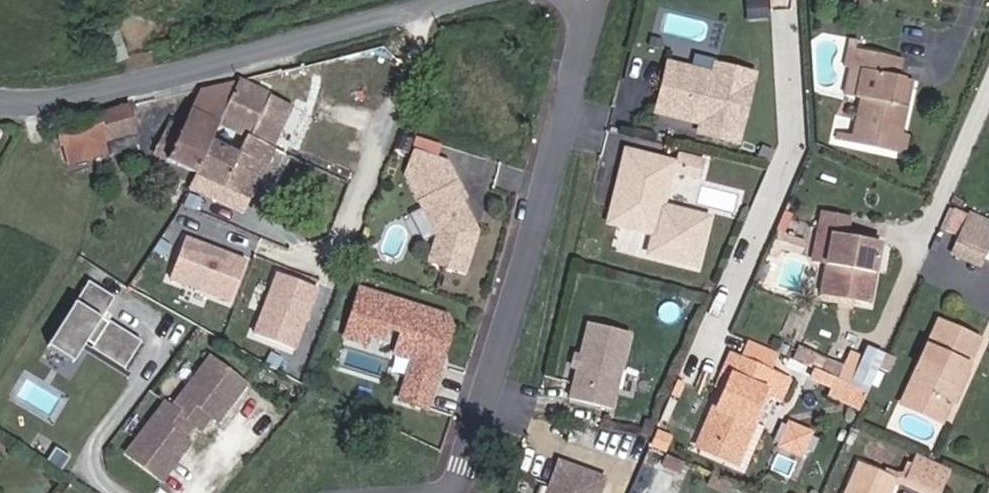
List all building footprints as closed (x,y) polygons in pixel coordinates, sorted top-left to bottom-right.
[(779,0),(760,0),(760,9),(779,7),(779,0)] [(849,49),(857,51),(864,29),(856,27),(849,49)] [(860,52),(869,54),(876,32),(864,29),(857,51),(860,52)] [(884,133),(909,59),(915,44),(876,32),(869,54),(881,59),(873,84),(884,89),(873,130),(884,133)] [(659,78),(665,54),(658,52),(647,93),(660,96),(663,86),(667,87),(668,81),(659,78)] [(852,78),(873,84),(881,59),(869,54),(860,52),(852,78)] [(688,123),(726,132),(744,64),(705,54),(701,68),(691,65),(692,61),(665,54),(659,78),(668,81),(667,87),(663,86),(660,96),(667,108),(690,114),(688,123)] [(910,140),(917,120),(925,96),(913,91),(922,62),(909,59),(884,133),(910,140)] [(205,171),(258,194),(304,103),(260,83),(252,86),(205,171)] [(161,153),(205,171),(252,86),(200,98),(183,133),(173,129),(161,153)] [(69,128),(132,113),(131,107),(68,121),(69,128)] [(78,168),(141,150),(132,113),(69,128),(78,168)] [(11,145),(4,142),(8,131),(0,128),(0,165),(11,145)] [(636,147),(619,218),(664,229),(660,249),(707,260),(717,213),(671,202),(681,158),(636,147)] [(441,154),(424,149),(417,173),(445,233),(437,260),(473,270),(485,228),(482,223),(477,221),(475,215),(476,211),(471,200),(476,198),(459,165),(449,170),(441,154)] [(961,223),(977,229),(983,213),(968,206),(961,223)] [(988,238),(988,210),(984,208),(983,213),(977,229),(975,232),(988,238)] [(828,290),(883,299),(893,233),(828,224),(823,252),(834,254),(828,290)] [(186,230),(167,278),(235,304),(253,257),(186,230)] [(988,255),(988,238),(975,232),(969,246),(988,255)] [(255,339),(303,351),(320,283),(272,272),(255,339)] [(99,278),(58,343),(85,361),(92,348),(96,343),(98,339),(105,343),(102,347),(135,368),(153,340),(119,319),(118,321),(111,317),(125,295),(99,278)] [(456,314),(369,289),(353,341),(375,348),(376,343),(386,346),(391,327),(400,330),(394,352),(416,359),(404,397),(436,406),(449,364),(440,361),(442,354),(452,348),(460,320),(456,314)] [(969,404),(988,357),(988,327),(954,311),(922,385),(969,404)] [(642,335),(601,323),(591,357),(588,370),(579,400),(621,412),(642,335)] [(791,364),(798,347),(771,336),(764,354),(791,364)] [(838,363),(852,369),(861,345),(847,340),(838,363)] [(96,343),(92,348),(139,378),(142,372),(135,368),(102,347),(96,343)] [(852,369),(885,382),(896,358),(861,345),(852,369)] [(764,354),(750,349),(716,445),(764,463),(770,465),(786,424),(777,421),(789,388),(806,393),(813,372),(791,364),(764,354)] [(168,480),(195,441),(188,436),(197,423),(204,428),(214,414),(221,419),(248,380),(214,356),(179,407),(171,402),(133,456),(168,480)] [(588,370),(591,357),(586,356),(583,368),(588,370)] [(879,398),(885,382),(852,369),(838,363),(831,380),(879,398)] [(964,417),(969,404),(922,385),(917,399),(964,417)] [(655,424),(651,438),(662,441),(667,427),(655,424)] [(677,447),(683,433),(672,428),(666,442),(677,447)] [(78,453),(62,443),(54,456),(69,465),(78,453)] [(764,463),(716,445),(714,451),(762,468),(764,463)] [(680,464),(697,470),(701,460),(684,453),(680,464)] [(925,473),(878,454),(862,492),(918,492),(925,473)] [(961,486),(969,466),(942,454),(934,476),(961,486)] [(611,479),(565,461),(553,492),(606,492),(611,479)] [(749,481),(728,473),(725,480),(746,488),(749,481)]
